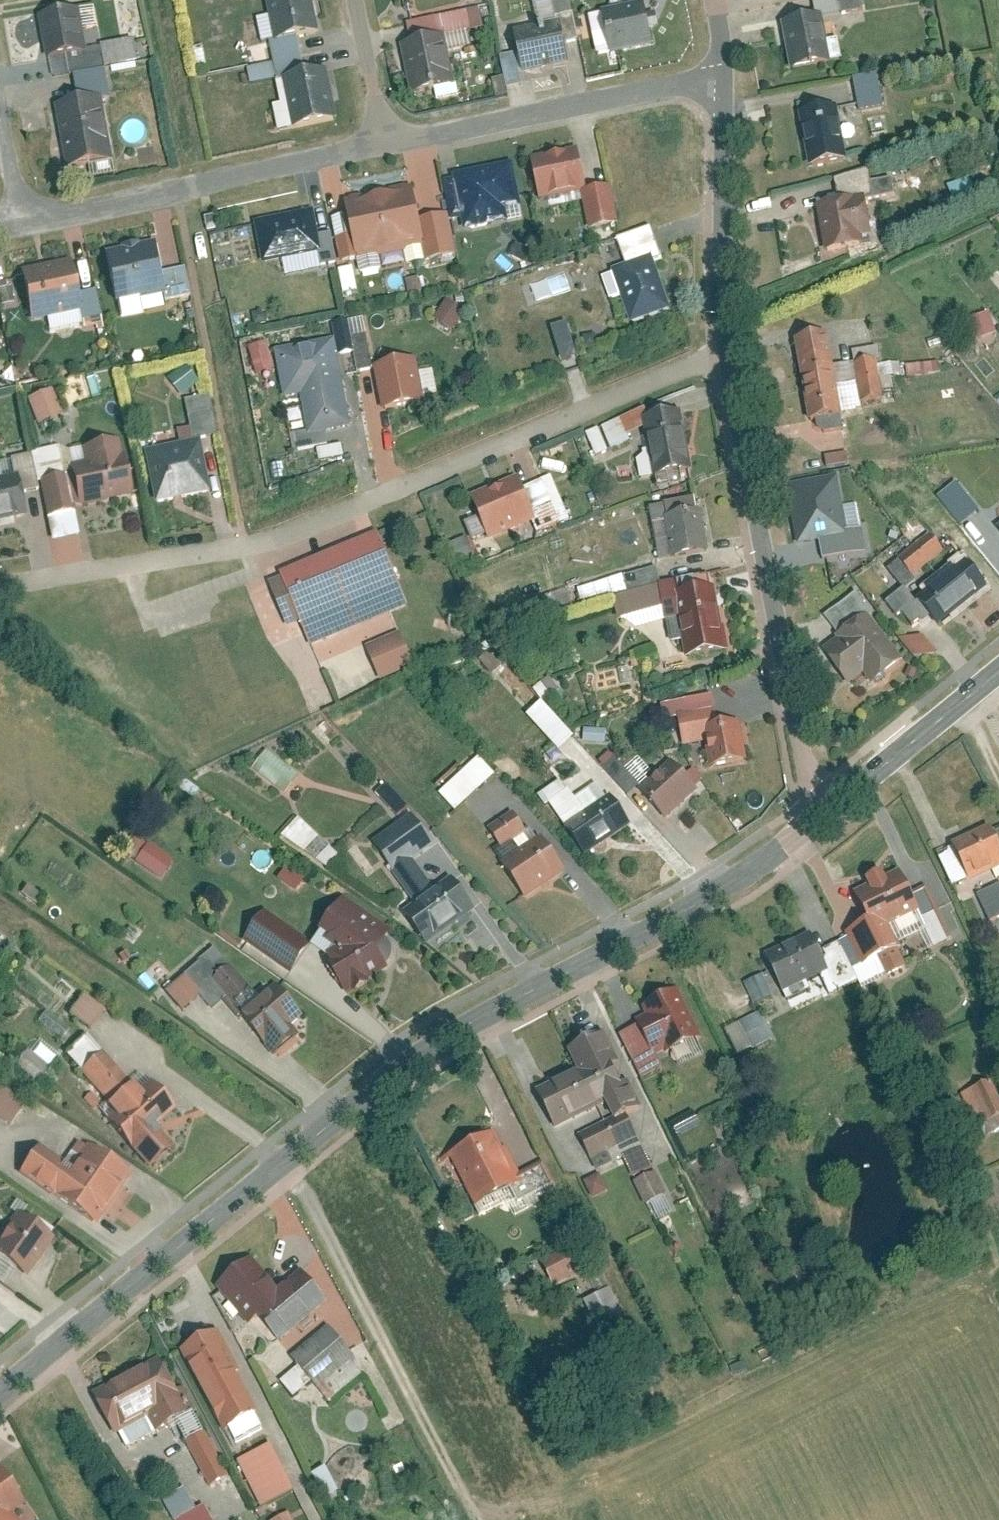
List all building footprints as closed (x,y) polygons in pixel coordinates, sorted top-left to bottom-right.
[(305,0),(263,0),(274,61),(299,56),(297,42),(312,39),(305,0)] [(522,78),(567,68),(560,41),(578,36),(570,0),(546,0),(532,3),(539,29),(512,36),(522,78)] [(598,14),(608,59),(649,50),(639,0),(616,0),(618,10),(598,14)] [(72,11),(38,17),(47,65),(80,59),(72,11)] [(408,46),(415,96),(459,90),(454,53),(475,50),(472,28),(483,27),(481,11),(437,18),(440,42),(408,46)] [(819,20),(787,26),(795,68),(822,63),(824,74),(846,70),(841,40),(823,43),(819,20)] [(273,64),(292,133),(329,123),(316,74),(304,78),(299,57),(273,64)] [(876,78),(855,81),(861,111),(881,107),(876,78)] [(833,106),(804,111),(812,157),(842,151),(833,106)] [(100,107),(62,114),(71,168),(110,162),(100,107)] [(573,144),(528,156),(541,204),(574,195),(584,234),(614,226),(601,178),(583,183),(573,144)] [(522,168),(451,183),(458,215),(467,213),(471,229),(513,220),(510,205),(529,201),(522,168)] [(860,173),(837,177),(841,201),(820,205),(827,247),(860,241),(857,223),(869,220),(860,173)] [(405,189),(345,203),(348,218),(333,221),(335,233),(330,234),(339,273),(364,267),(362,256),(416,244),(419,260),(446,254),(438,218),(412,224),(405,189)] [(313,216),(257,228),(264,260),(307,251),(310,265),(330,260),(324,236),(318,237),(313,216)] [(611,271),(632,325),(672,310),(653,259),(663,256),(654,230),(618,243),(626,265),(611,271)] [(155,248),(102,259),(114,320),(144,314),(141,301),(182,292),(178,270),(161,273),(155,248)] [(65,266),(17,276),(26,316),(59,309),(64,330),(90,324),(84,297),(72,299),(65,266)] [(454,299),(438,318),(451,330),(468,312),(454,299)] [(974,341),(997,333),(989,311),(966,320),(974,341)] [(565,325),(549,330),(560,365),(576,360),(565,325)] [(835,333),(805,336),(812,410),(824,409),(825,421),(844,420),(842,404),(863,402),(861,388),(881,386),(878,352),(861,354),(863,377),(840,379),(835,333)] [(412,361),(377,369),(370,338),(354,342),(361,377),(377,374),(386,417),(422,409),(412,361)] [(266,342),(249,347),(255,370),(272,366),(266,342)] [(340,344),(281,356),(290,405),(306,402),(313,438),(297,441),(302,465),(337,458),(333,437),(358,432),(340,344)] [(184,370),(170,382),(181,394),(195,382),(184,370)] [(41,395),(28,402),(39,426),(52,420),(41,395)] [(208,399),(188,404),(196,441),(216,437),(208,399)] [(683,472),(674,422),(641,428),(650,477),(683,472)] [(602,427),(586,434),(596,459),(613,452),(602,427)] [(40,483),(52,541),(77,536),(73,513),(133,501),(125,457),(118,459),(115,446),(83,452),(86,466),(68,470),(69,477),(40,483)] [(199,450),(145,462),(154,503),(208,491),(199,450)] [(36,453),(36,466),(66,464),(65,451),(36,453)] [(826,461),(827,469),(847,466),(846,458),(826,461)] [(0,486),(0,519),(12,516),(9,502),(36,496),(28,460),(11,463),(15,483),(0,486)] [(513,478),(466,499),(482,535),(522,517),(528,529),(555,517),(541,487),(521,496),(513,478)] [(840,482),(791,489),(800,547),(848,540),(840,482)] [(705,556),(696,507),(664,513),(672,562),(705,556)] [(406,594),(378,531),(275,577),(292,616),(305,611),(316,635),(406,594)] [(931,533),(897,560),(911,578),(945,551),(931,533)] [(925,636),(988,585),(967,559),(922,596),(912,584),(895,599),(925,636)] [(621,578),(577,591),(581,605),(626,591),(621,578)] [(907,655),(901,646),(860,590),(832,610),(848,631),(829,645),(851,676),(869,663),(878,676),(907,655)] [(718,656),(709,595),(667,602),(666,591),(657,592),(617,598),(621,624),(666,617),(670,648),(689,645),(692,660),(718,656)] [(422,661),(407,629),(371,646),(385,678),(422,661)] [(711,698),(659,704),(664,750),(705,745),(708,771),(748,767),(742,719),(714,723),(711,698)] [(539,703),(524,717),(556,753),(572,739),(539,703)] [(251,768),(283,795),(299,777),(267,750),(251,768)] [(667,814),(703,781),(675,751),(639,784),(667,814)] [(453,811),(495,777),(479,759),(437,793),(453,811)] [(569,779),(546,795),(584,850),(625,821),(607,795),(589,808),(569,779)] [(499,832),(531,880),(559,862),(547,845),(544,840),(542,841),(525,815),(499,832)] [(397,903),(429,945),(477,909),(453,879),(442,887),(415,852),(428,841),(409,816),(376,842),(413,890),(397,903)] [(323,870),(337,854),(297,818),(283,834),(323,870)] [(959,846),(973,872),(998,858),(998,831),(997,826),(959,846)] [(135,860),(142,842),(131,838),(124,855),(135,860)] [(175,861),(151,842),(140,856),(164,875),(175,861)] [(871,910),(849,921),(867,958),(904,940),(899,928),(918,919),(928,939),(964,922),(950,893),(920,907),(902,868),(861,888),(871,910)] [(983,895),(994,915),(998,912),(998,886),(983,895)] [(352,991),(393,968),(396,932),(348,897),(326,927),(354,947),(356,951),(336,963),(352,991)] [(313,944),(268,910),(247,937),(292,972),(313,944)] [(768,956),(786,989),(830,966),(813,932),(768,956)] [(233,964),(221,974),(241,999),(253,988),(233,964)] [(743,983),(757,1004),(773,993),(760,973),(743,983)] [(281,990),(244,1020),(279,1062),(304,1041),(292,1026),(303,1016),(281,990)] [(84,994),(72,1013),(95,1028),(107,1010),(84,994)] [(650,1005),(654,1013),(638,1021),(656,1060),(697,1041),(675,994),(650,1005)] [(759,1012),(724,1028),(736,1054),(755,1045),(759,1053),(774,1045),(759,1012)] [(572,1070),(538,1086),(556,1125),(602,1103),(610,1120),(582,1133),(593,1155),(604,1150),(612,1167),(632,1158),(648,1191),(664,1183),(627,1104),(639,1098),(608,1032),(564,1053),(572,1070)] [(89,1038),(74,1052),(118,1099),(105,1111),(148,1158),(170,1137),(153,1119),(166,1107),(148,1088),(145,1091),(124,1068),(120,1071),(89,1038)] [(35,1084),(57,1058),(35,1041),(14,1067),(35,1084)] [(966,1084),(980,1113),(998,1104),(998,1095),(988,1073),(966,1084)] [(0,1084),(0,1114),(12,1122),(26,1102),(0,1084)] [(705,1136),(699,1123),(676,1134),(682,1147),(705,1136)] [(506,1131),(455,1153),(475,1199),(511,1184),(519,1202),(558,1185),(544,1153),(520,1163),(506,1131)] [(43,1140),(25,1164),(88,1214),(127,1165),(95,1140),(75,1165),(43,1140)] [(591,1199),(607,1191),(599,1177),(584,1184),(591,1199)] [(10,1259),(26,1271),(52,1235),(14,1208),(0,1228),(0,1272),(10,1259)] [(580,1247),(545,1261),(556,1288),(590,1275),(580,1247)] [(256,1257),(222,1282),(255,1327),(268,1318),(282,1337),(333,1299),(310,1267),(279,1289),(256,1257)] [(612,1285),(587,1300),(605,1333),(631,1319),(612,1285)] [(360,1359),(333,1324),(288,1359),(316,1393),(360,1359)] [(262,1434),(216,1334),(188,1347),(224,1426),(238,1419),(248,1441),(262,1434)] [(197,1479),(213,1471),(159,1364),(96,1396),(117,1439),(165,1415),(197,1479)] [(266,1447),(239,1463),(264,1506),(291,1491),(266,1447)] [(16,1514),(29,1506),(3,1466),(0,1468),(0,1519),(20,1519),(16,1514)] [(324,1469),(312,1475),(324,1501),(337,1495),(324,1469)] [(179,1518),(181,1519),(207,1519),(199,1506),(179,1518)]
